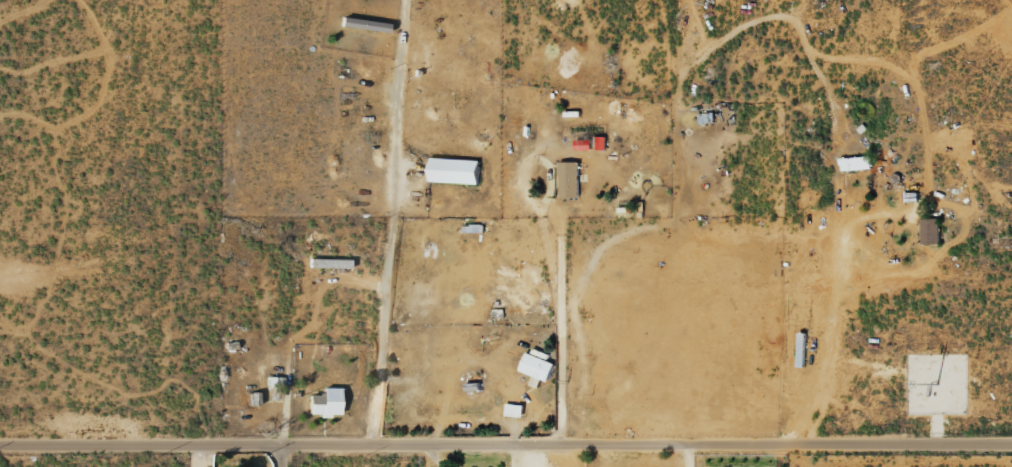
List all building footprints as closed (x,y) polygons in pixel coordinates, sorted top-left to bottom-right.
[(339,25),(386,33),(388,24),(341,16),(339,25)] [(606,137),(597,137),(596,150),(606,150),(606,137)] [(575,149),(591,150),(592,140),(575,139),(575,149)] [(841,158),(841,170),(872,169),(871,156),(841,158)] [(479,184),(480,159),(431,158),(430,182),(479,184)] [(559,162),(560,198),(579,197),(578,162),(559,162)] [(922,219),(922,244),(940,243),(939,218),(922,219)] [(349,259),(308,259),(308,268),(349,268),(349,259)] [(555,363),(526,353),(520,371),(533,376),(529,385),(539,388),(542,380),(548,382),(555,363)] [(339,389),(321,388),(321,395),(308,395),(308,415),(338,416),(339,389)] [(523,417),(524,405),(505,404),(505,416),(523,417)]
